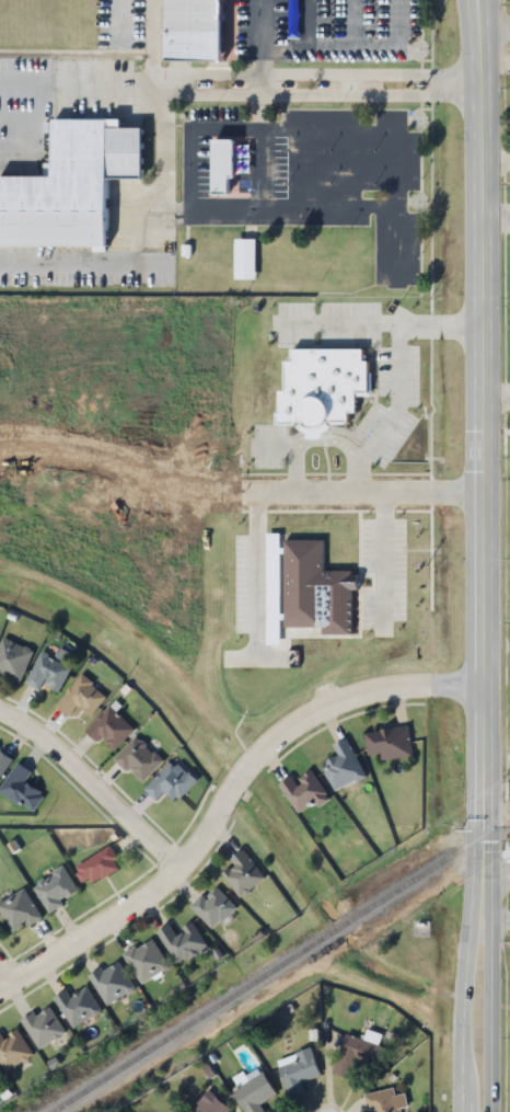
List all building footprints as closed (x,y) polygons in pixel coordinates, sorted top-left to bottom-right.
[(167,60),(167,0),(225,0),(225,60),(167,60)] [(56,122),(111,122),(111,128),(147,128),(147,176),(111,176),(111,248),(1,248),(1,177),(56,177),(56,122)] [(216,142),(239,142),(237,175),(233,175),(233,195),(216,195),(216,142)] [(235,280),(257,280),(257,239),(235,239),(235,280)] [(269,536),(269,647),(286,647),(286,630),(324,630),(324,637),(350,637),(350,629),(352,629),(352,592),(358,592),(358,582),(351,582),(351,574),(322,574),(322,542),(281,542),(281,536),(269,536)] [(0,636),(0,669),(1,669),(2,666),(21,674),(34,643),(2,630),(0,636)] [(42,644),(27,676),(42,683),(43,678),(60,686),(72,661),(49,651),(50,649),(42,644)] [(82,665),(56,698),(72,712),(80,702),(91,711),(107,690),(91,677),(93,674),(82,665)] [(108,699),(88,723),(98,732),(102,727),(106,732),(104,734),(115,743),(134,721),(108,699)] [(364,724),(369,746),(380,744),(382,754),(415,748),(409,717),(364,724)] [(135,730),(115,752),(126,763),(128,760),(143,775),(162,754),(135,730)] [(335,738),(339,747),(321,757),(335,783),(356,772),(358,778),(370,771),(349,731),(335,738)] [(14,749),(5,744),(2,748),(0,747),(0,771),(14,749)] [(171,754),(144,782),(159,795),(165,788),(175,796),(199,770),(192,764),(189,766),(179,756),(176,759),(171,754)] [(19,757),(1,782),(21,796),(23,794),(35,803),(45,790),(36,783),(39,780),(30,772),(26,777),(23,775),(30,766),(19,757)] [(281,776),(300,804),(317,793),(321,798),(333,790),(314,760),(295,772),(293,768),(281,776)] [(77,860),(79,863),(76,867),(81,875),(88,871),(91,878),(121,859),(117,853),(120,851),(113,837),(77,860)] [(244,841),(231,852),(235,858),(231,861),(229,859),(221,867),(242,892),(268,870),(244,841)] [(34,881),(50,908),(66,898),(62,894),(80,884),(63,858),(54,863),(56,868),(34,881)] [(11,927),(26,918),(28,921),(45,912),(25,880),(0,895),(0,908),(11,927)] [(189,898),(213,922),(236,899),(217,880),(206,890),(202,886),(189,898)] [(159,925),(175,956),(210,938),(196,910),(182,919),(184,925),(176,928),(171,918),(159,925)] [(120,947),(141,977),(170,959),(152,932),(140,941),(137,937),(120,947)] [(89,968),(111,1001),(138,983),(119,954),(105,964),(102,960),(89,968)] [(53,990),(74,1023),(105,1002),(88,976),(70,987),(67,982),(53,990)] [(20,1012),(39,1044),(67,1027),(49,1000),(37,1008),(34,1004),(20,1012)] [(9,1065),(36,1046),(20,1020),(3,1031),(0,1025),(0,1052),(9,1065)] [(347,1034),(333,1072),(353,1080),(361,1059),(375,1065),(386,1037),(368,1030),(364,1040),(347,1034)] [(313,1050),(278,1059),(289,1098),(306,1093),(303,1081),(320,1077),(313,1050)] [(264,1072),(234,1088),(246,1111),(265,1111),(261,1104),(276,1096),(264,1072)] [(369,1111),(401,1111),(400,1109),(408,1107),(406,1094),(396,1096),(394,1089),(366,1094),(369,1111)] [(231,1111),(211,1091),(190,1111),(230,1111),(231,1111)]
